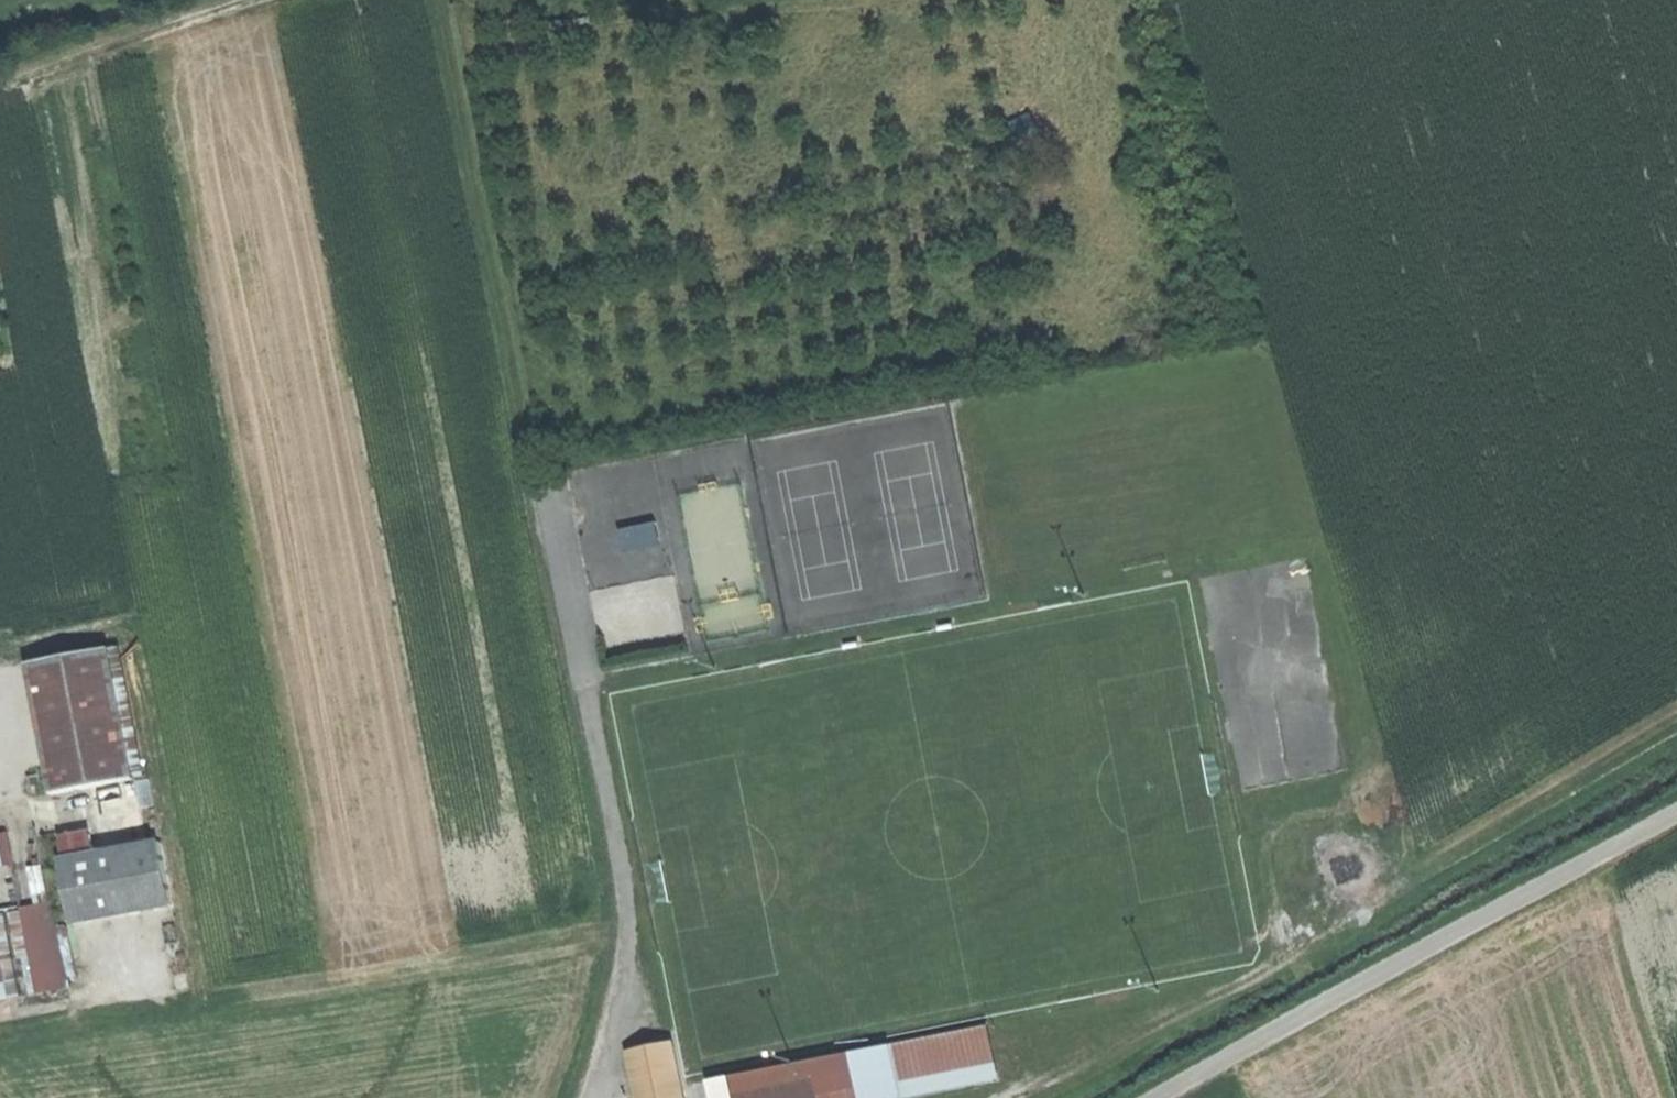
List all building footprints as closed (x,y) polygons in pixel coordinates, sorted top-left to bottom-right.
[(658,520),(618,527),(622,551),(662,545),(658,520)] [(60,789),(144,774),(120,644),(36,660),(60,789)] [(73,985),(43,825),(0,833),(0,999),(73,985)] [(90,834),(63,839),(66,857),(93,853),(90,834)] [(161,847),(66,863),(76,923),(171,907),(161,847)] [(855,1054),(863,1097),(912,1097),(1001,1081),(991,1029),(855,1054)] [(640,1097),(685,1097),(676,1045),(632,1053),(640,1097)] [(718,1096),(740,1091),(742,1097),(760,1097),(817,1087),(819,1097),(863,1097),(855,1054),(715,1081),(718,1096)] [(817,1087),(760,1097),(819,1097),(817,1087)]
